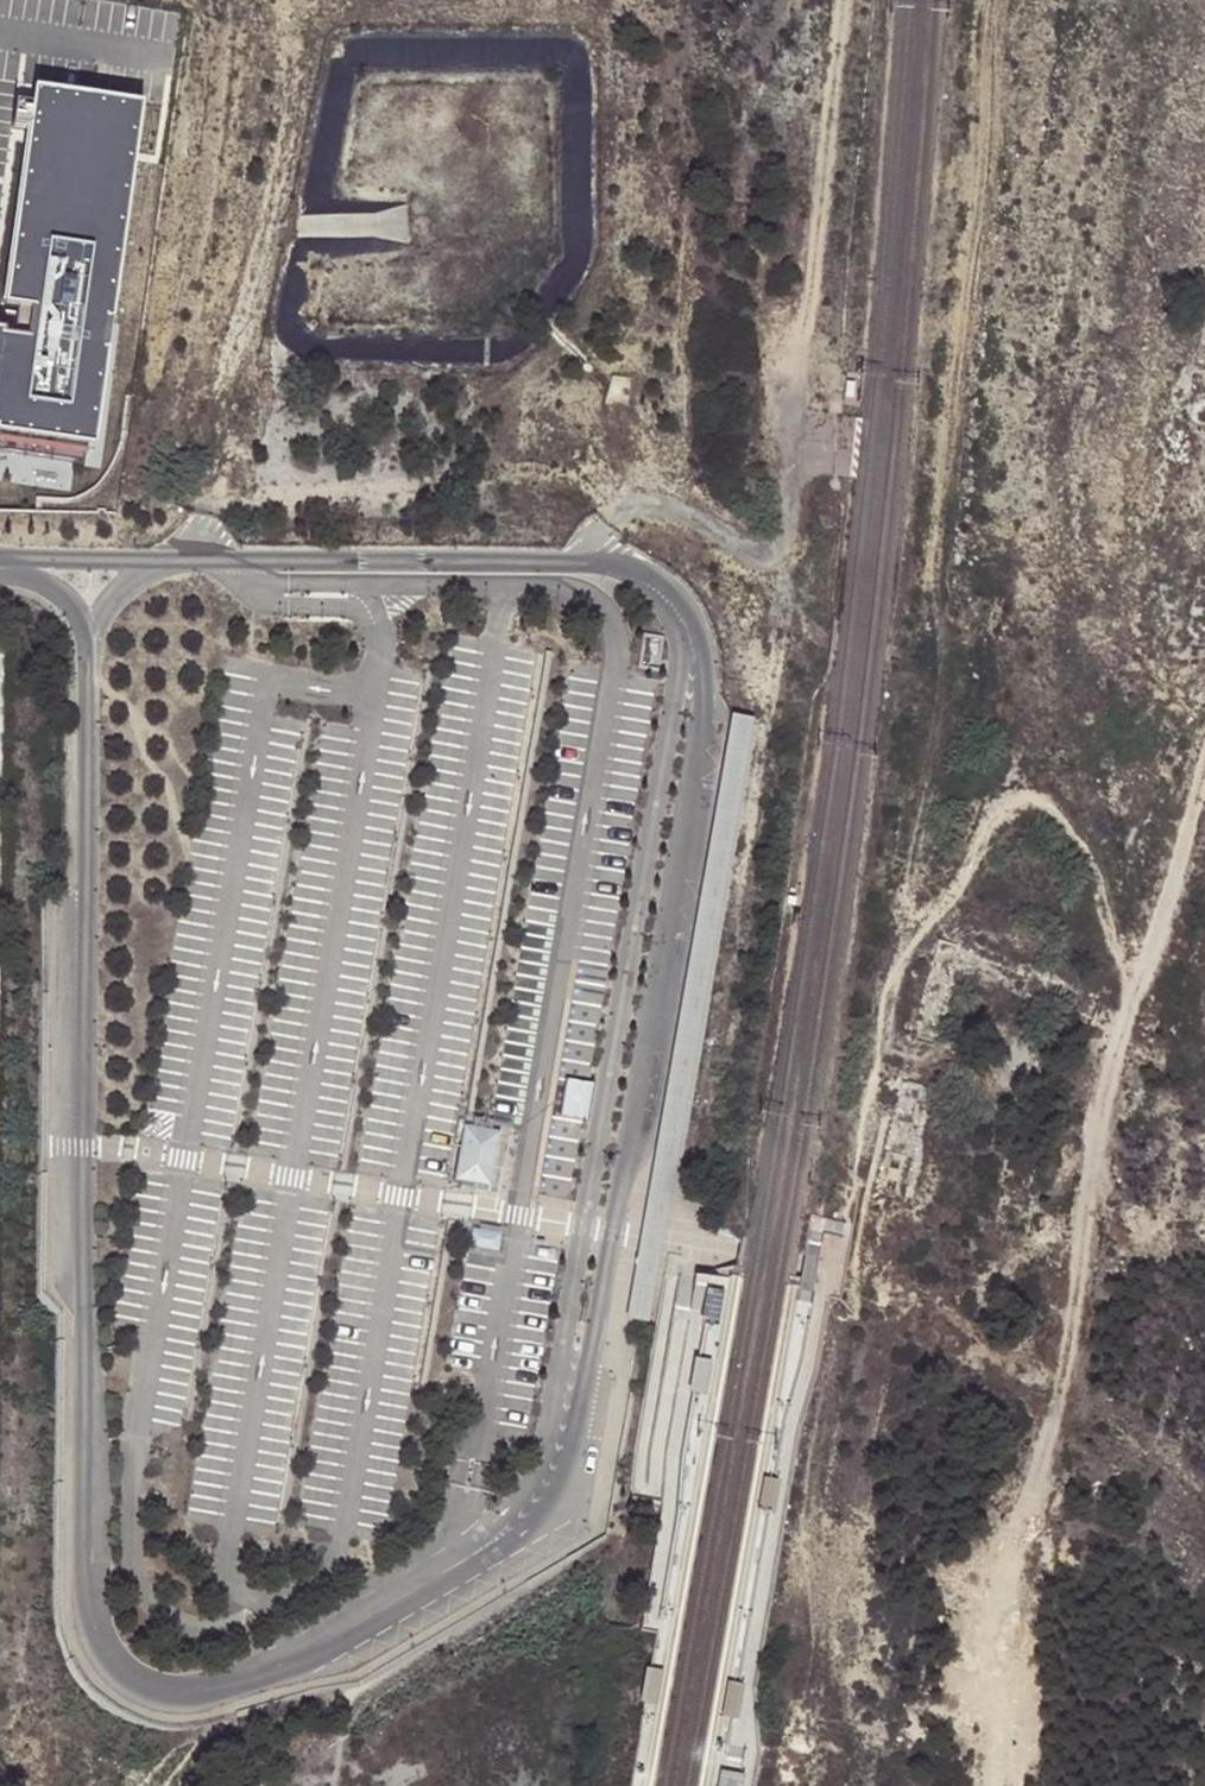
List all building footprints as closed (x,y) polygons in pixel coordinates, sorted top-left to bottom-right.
[(32,90),(7,274),(13,275),(9,306),(16,307),(15,312),(0,310),(0,327),(12,328),(11,337),(0,336),(0,434),(94,447),(107,350),(105,350),(109,320),(111,321),(140,105),(32,90)] [(750,718),(727,714),(625,1318),(649,1322),(750,718)] [(593,1083),(567,1078),(560,1115),(586,1120),(593,1083)] [(500,1132),(464,1127),(455,1182),(491,1187),(496,1157),(500,1132)] [(484,1234),(471,1232),(468,1251),(497,1255),(499,1242),(483,1239),(484,1234)] [(720,1287),(708,1285),(702,1322),(714,1324),(720,1287)] [(710,1367),(698,1365),(692,1399),(705,1401),(710,1367)] [(665,1669),(651,1666),(646,1701),(660,1703),(665,1669)] [(742,1682),(730,1680),(725,1714),(736,1716),(742,1682)] [(719,1768),(716,1785),(745,1785),(747,1773),(719,1768)]
